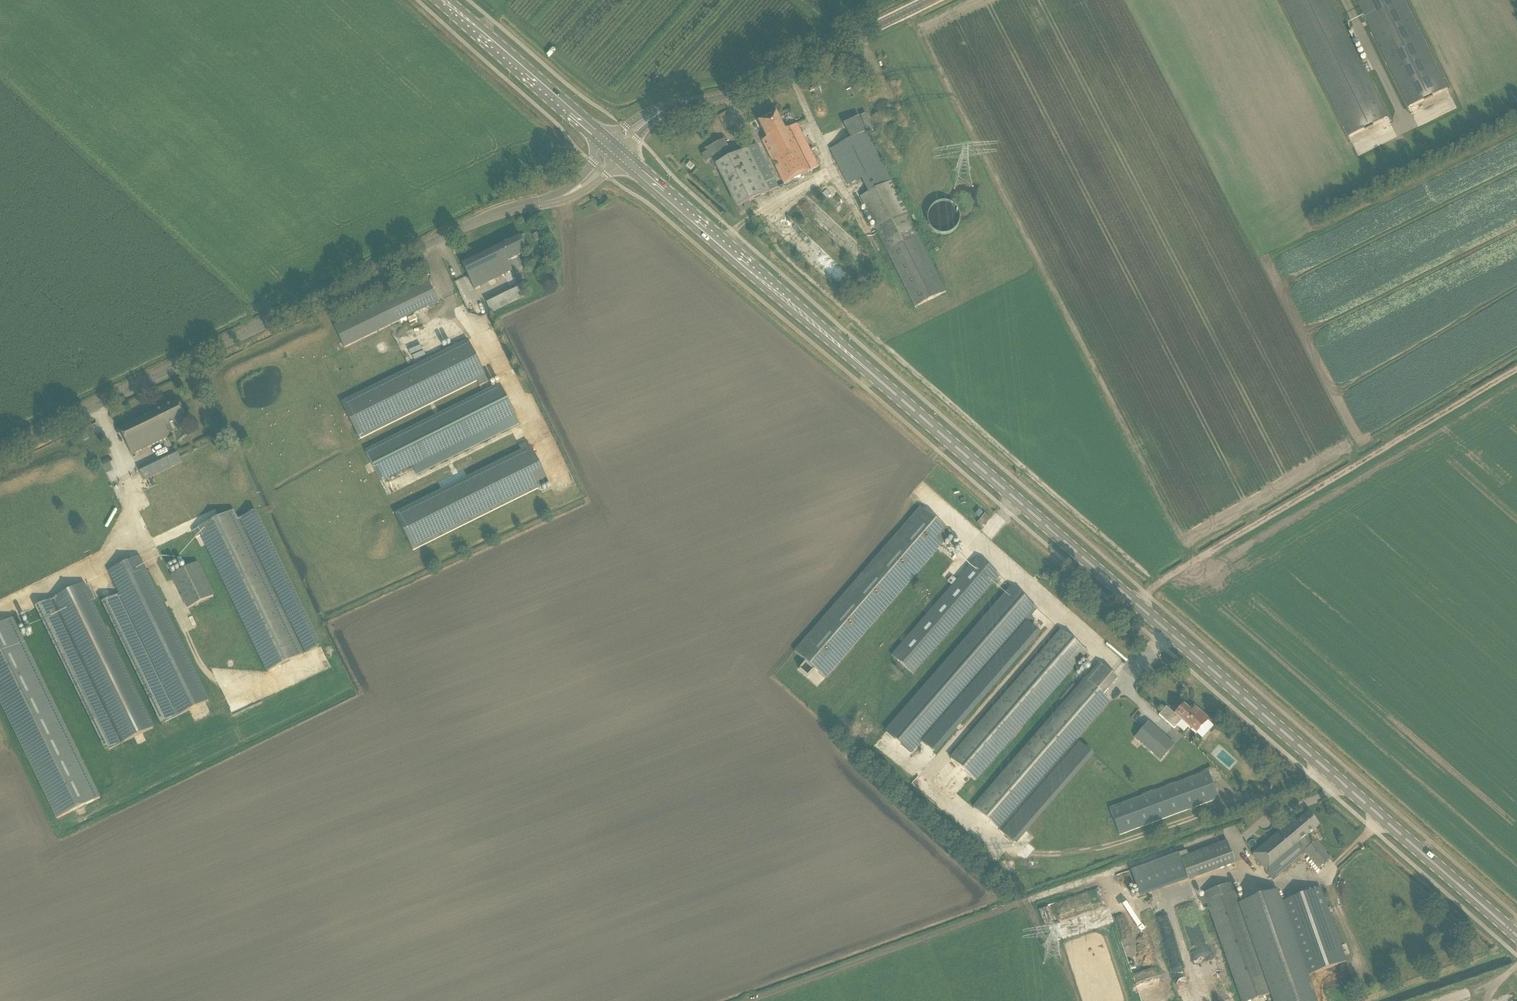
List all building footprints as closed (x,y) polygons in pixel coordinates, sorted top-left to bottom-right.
[(1349,137),(1388,118),(1331,0),(1282,0),(1349,137)] [(1409,108),(1448,89),(1404,0),(1356,0),(1409,108)] [(762,142),(767,151),(784,185),(818,167),(797,125),(785,131),(776,114),(758,123),(767,139),(762,142)] [(947,293),(859,117),(843,125),(850,139),(829,150),(847,187),(861,180),(867,194),(860,198),(915,309),(947,293)] [(778,188),(761,154),(756,145),(733,157),(724,140),(705,149),(707,153),(702,155),(706,163),(711,161),(715,170),(717,168),(737,208),(738,208),(740,214),(752,208),(749,202),(758,198),(778,188)] [(927,204),(926,233),(954,234),(954,204),(927,204)] [(542,239),(539,233),(532,236),(535,242),(542,239)] [(462,264),(466,273),(475,291),(512,272),(507,262),(528,252),(520,236),(462,264)] [(351,345),(439,302),(428,281),(341,323),(351,345)] [(515,302),(525,297),(519,286),(509,290),(515,302)] [(416,323),(394,333),(398,342),(421,332),(416,323)] [(486,378),(486,377),(473,350),(470,344),(468,340),(341,402),(360,441),(364,438),(478,382),(480,387),(485,384),(488,383),(486,378)] [(414,351),(402,353),(404,363),(416,361),(414,351)] [(499,384),(365,452),(381,484),(516,417),(499,384)] [(120,431),(124,440),(132,456),(169,438),(165,430),(186,419),(178,402),(120,431)] [(516,417),(381,484),(389,500),(523,434),(516,417)] [(413,552),(539,489),(549,484),(530,446),(529,446),(527,442),(519,446),(521,451),(394,513),(413,552)] [(144,482),(183,463),(178,450),(139,469),(144,482)] [(920,508),(794,652),(806,663),(814,670),(826,680),(952,535),(920,508)] [(200,537),(266,672),(267,674),(305,655),(321,647),(322,646),(321,645),(256,512),(240,519),(240,518),(238,519),(235,511),(192,532),(196,539),(200,537)] [(118,595),(101,603),(160,725),(210,701),(140,556),(108,572),(118,595)] [(978,557),(957,581),(953,587),(892,656),(914,675),(993,583),(999,576),(978,557)] [(187,610),(214,596),(198,563),(171,576),(187,610)] [(947,582),(951,585),(956,580),(952,577),(947,582)] [(155,727),(85,583),(35,608),(105,752),(155,727)] [(954,728),(960,722),(1040,632),(1033,626),(1036,623),(1031,618),(1038,610),(1012,588),(1011,587),(886,730),(911,752),(923,739),(935,750),(954,728)] [(19,616),(13,619),(0,625),(0,703),(56,819),(101,798),(18,628),(23,626),(19,616)] [(976,782),(1021,730),(1088,654),(1061,630),(949,759),(976,782)] [(1083,681),(1028,744),(973,808),(972,808),(999,832),(1012,843),(1015,845),(1036,820),(1091,757),(1093,755),(1077,742),(1111,703),(1110,702),(1103,696),(1118,679),(1099,663),(1084,680),(1083,681)] [(1218,728),(1210,721),(1194,707),(1190,712),(1184,706),(1175,716),(1166,708),(1158,716),(1174,730),(1182,722),(1205,742),(1218,728)] [(1134,738),(1147,749),(1159,760),(1161,762),(1169,752),(1167,751),(1161,746),(1167,739),(1160,734),(1158,732),(1154,737),(1150,741),(1140,732),(1134,738)] [(1109,808),(1120,837),(1219,800),(1208,771),(1109,808)] [(1318,870),(1323,866),(1330,860),(1315,842),(1313,844),(1307,836),(1319,826),(1308,813),(1295,824),(1293,821),(1251,855),(1274,881),(1306,854),(1318,870)] [(1227,841),(1180,858),(1172,861),(1170,856),(1140,867),(1144,880),(1134,884),(1139,898),(1188,881),(1189,882),(1236,865),(1227,841)] [(1263,997),(1264,1000),(1270,1000),(1268,995),(1272,994),(1242,906),(1234,883),(1198,895),(1202,905),(1206,904),(1241,1000),(1253,1000),(1263,997)] [(1347,962),(1321,888),(1280,903),(1306,977),(1347,962)] [(1278,893),(1242,906),(1272,994),(1274,1000),(1315,1000),(1306,977),(1280,903),(1278,893)] [(1185,911),(1180,912),(1191,943),(1204,939),(1197,917),(1188,920),(1185,911)]
